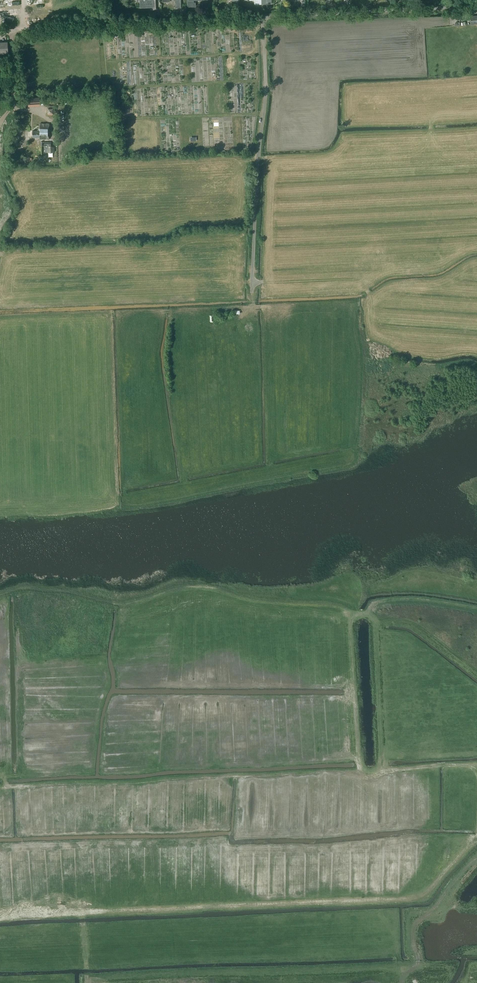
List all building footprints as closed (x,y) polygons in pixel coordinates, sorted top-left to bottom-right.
[(462,17),(463,25),(476,24),(476,15),(462,17)] [(8,39),(0,40),(0,53),(9,52),(8,39)] [(48,139),(49,124),(39,123),(39,129),(36,129),(36,130),(32,130),(32,137),(37,137),(37,139),(39,139),(48,139)] [(47,148),(47,152),(54,152),(54,147),(51,143),(51,142),(44,142),(44,146),(47,146),(47,148)]
